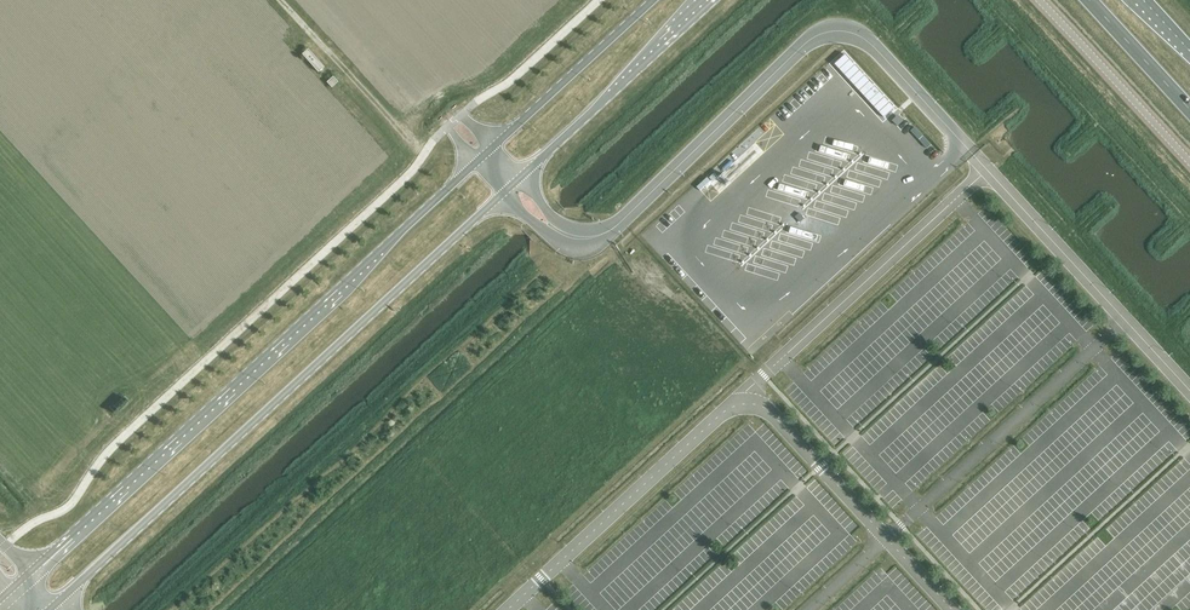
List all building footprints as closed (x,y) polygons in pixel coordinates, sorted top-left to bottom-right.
[(325,67),(308,49),(302,55),(319,73),(325,67)] [(845,54),(834,64),(884,118),(894,108),(845,54)] [(338,82),(333,76),(327,82),(332,88),(338,82)]
